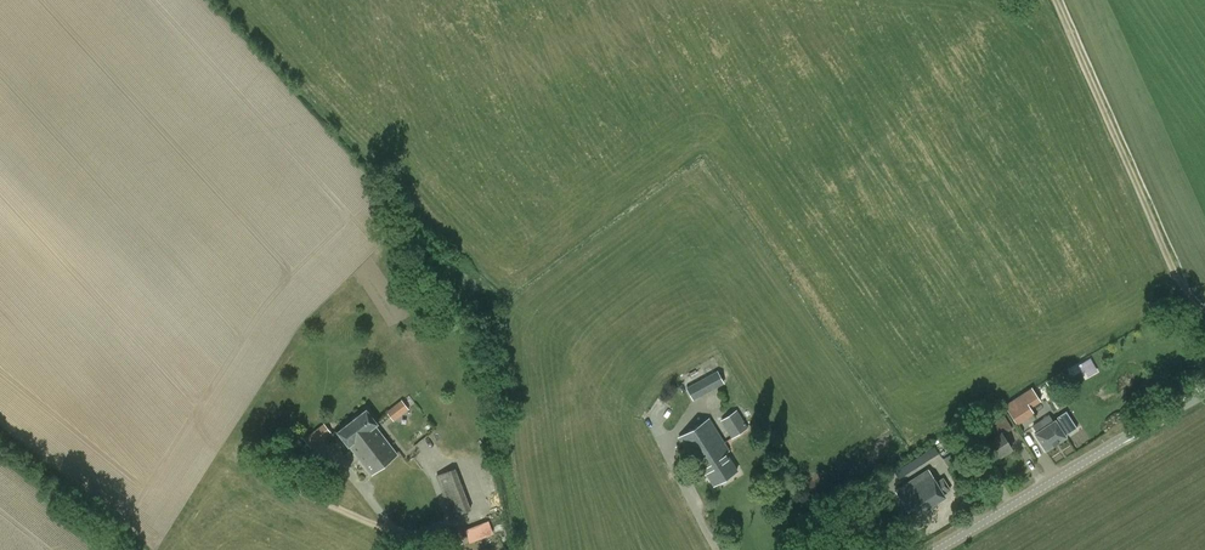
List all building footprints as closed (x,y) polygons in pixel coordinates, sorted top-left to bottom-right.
[(1086,375),(1098,370),(1092,356),(1079,362),(1086,375)] [(1070,367),(1073,375),(1081,372),(1077,364),(1070,367)] [(715,386),(723,382),(718,372),(710,377),(709,375),(687,387),(694,400),(716,388),(715,386)] [(1041,400),(1033,387),(1005,405),(1018,424),(1035,413),(1031,407),(1041,400)] [(386,408),(393,420),(410,410),(403,398),(386,408)] [(372,475),(398,455),(375,426),(378,424),(366,409),(338,432),(349,446),(350,446),(372,475)] [(732,437),(748,427),(737,410),(721,420),(732,437)] [(1033,426),(1037,432),(1035,434),(1046,450),(1066,437),(1065,434),(1067,433),(1068,434),(1077,428),(1066,411),(1057,417),(1059,421),(1057,422),(1055,420),(1053,421),(1049,415),(1033,426)] [(1003,435),(1012,428),(1005,416),(990,425),(996,436),(983,444),(994,461),(1012,449),(1003,435)] [(714,485),(737,470),(725,452),(729,450),(709,419),(679,437),(699,469),(703,467),(714,485)] [(304,435),(309,446),(332,434),(327,423),(304,435)] [(900,477),(939,454),(934,446),(896,471),(900,477)] [(948,467),(954,463),(950,455),(943,459),(948,467)] [(455,469),(438,476),(443,489),(460,482),(455,469)] [(912,517),(945,496),(944,495),(951,490),(943,478),(936,482),(928,470),(895,490),(912,517)] [(467,500),(450,507),(453,516),(471,509),(467,500)] [(459,530),(465,544),(494,533),(489,519),(459,530)]
